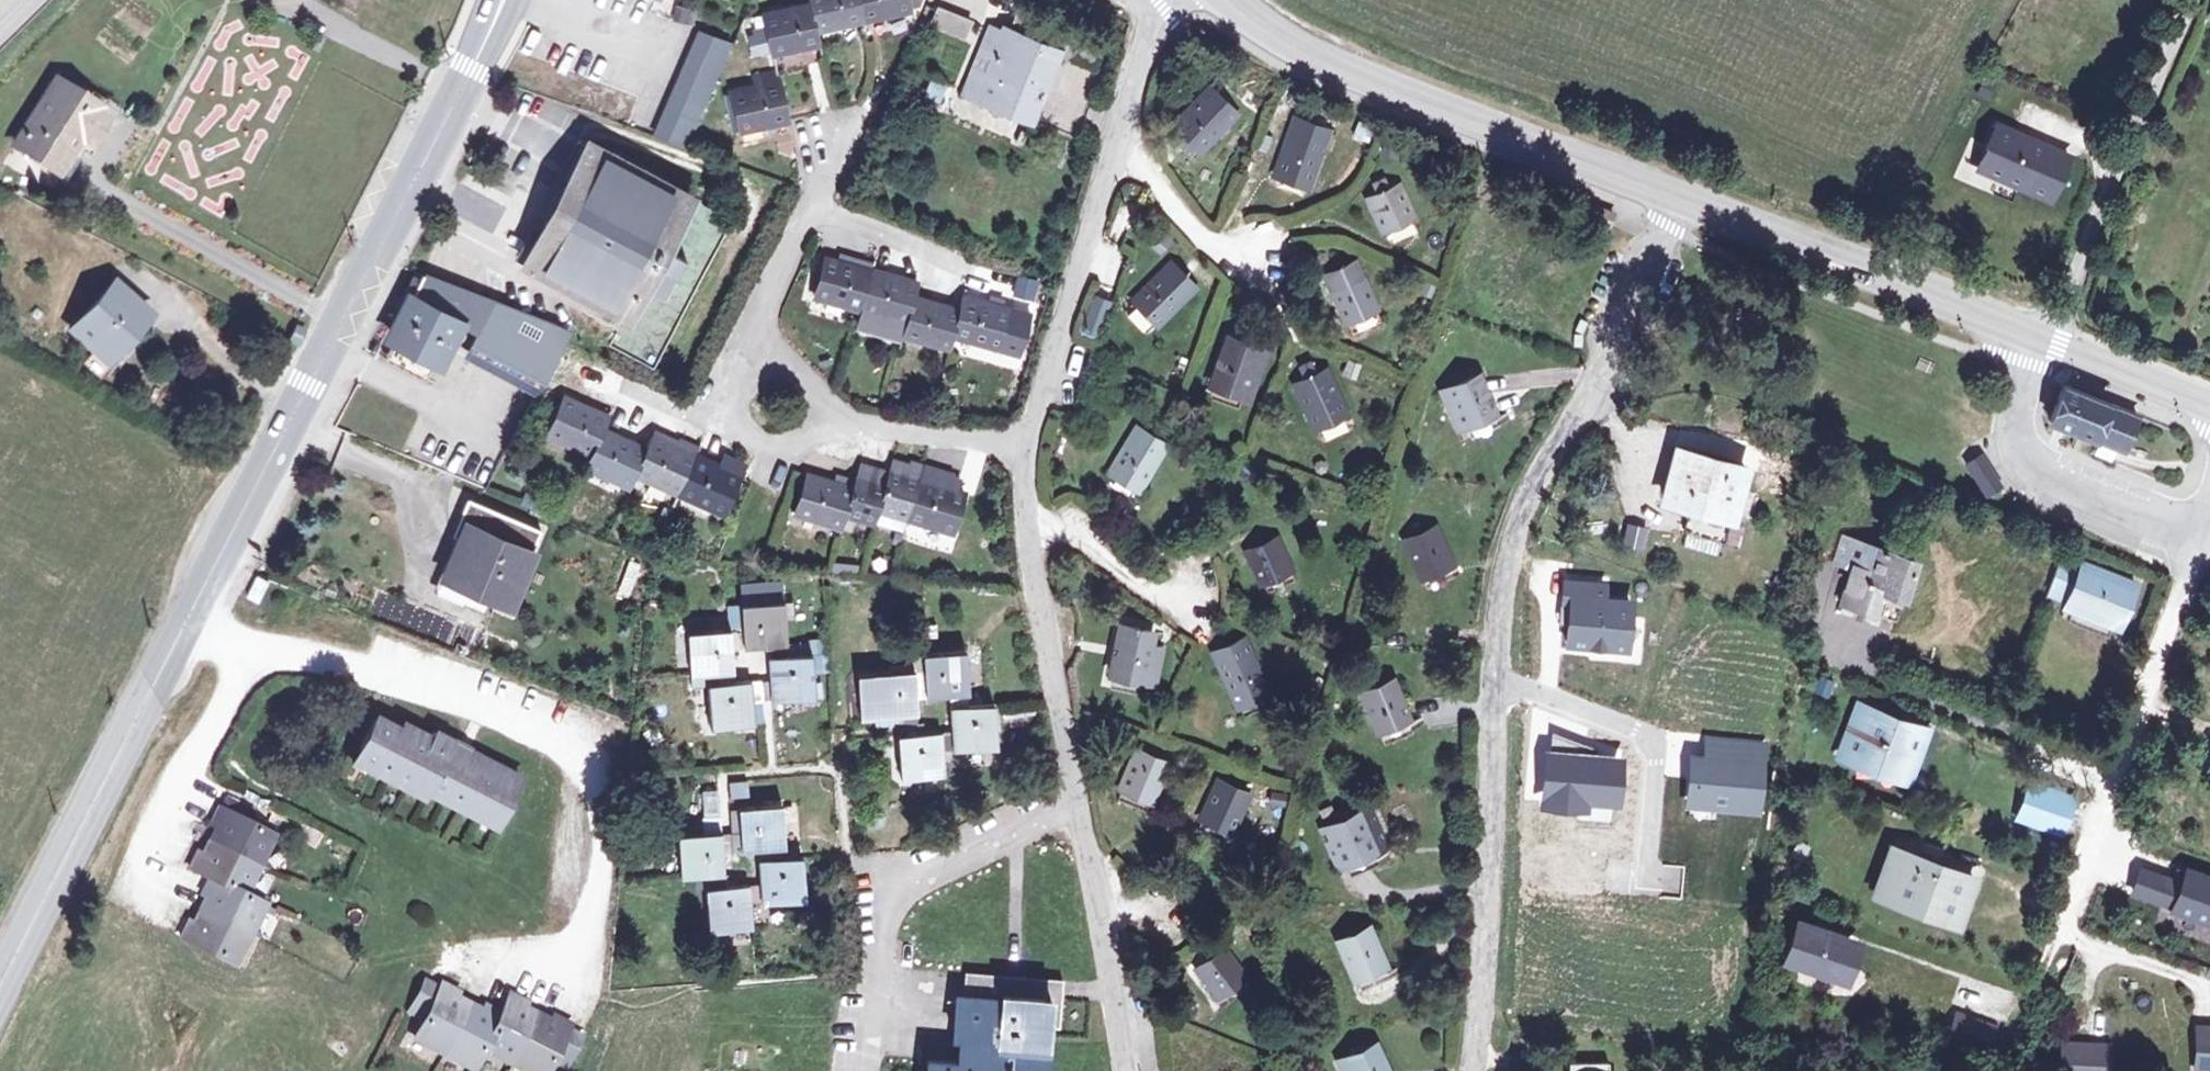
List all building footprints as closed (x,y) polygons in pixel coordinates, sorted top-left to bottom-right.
[(763,17),(772,57),(819,46),(816,34),(908,12),(908,8),(916,8),(919,0),(806,0),(807,7),(763,17)] [(690,27),(694,15),(676,11),(672,22),(690,27)] [(997,28),(970,92),(1037,120),(1064,56),(1098,71),(1108,46),(1028,11),(1017,36),(997,28)] [(967,25),(937,13),(931,27),(961,40),(967,25)] [(700,33),(655,134),(685,147),(730,46),(700,33)] [(780,83),(732,93),(741,132),(788,121),(780,83)] [(938,111),(946,90),(932,85),(924,106),(938,111)] [(103,122),(53,90),(14,152),(55,177),(75,145),(85,151),(103,122)] [(1215,102),(1178,136),(1193,153),(1231,118),(1215,102)] [(2064,164),(1992,133),(1973,177),(2045,207),(2064,164)] [(0,143),(0,171),(13,151),(0,143)] [(732,218),(592,146),(527,267),(624,316),(610,343),(652,365),(732,218)] [(1313,156),(1290,148),(1276,192),(1299,200),(1313,156)] [(1396,189),(1372,197),(1390,237),(1413,229),(1396,189)] [(1613,212),(1591,204),(1587,215),(1609,224),(1613,212)] [(921,284),(829,260),(818,300),(866,313),(878,316),(911,324),(908,336),(955,348),(958,336),(1004,348),(1015,309),(968,296),(964,311),(918,299),(921,284)] [(1356,275),(1335,286),(1358,332),(1379,323),(1356,275)] [(468,359),(542,387),(570,331),(421,276),(391,339),(386,350),(419,363),(424,353),(443,361),(452,343),(471,352),(468,359)] [(1191,292),(1174,276),(1131,318),(1148,335),(1191,292)] [(141,317),(104,287),(63,336),(100,367),(141,317)] [(1115,303),(1098,297),(1087,328),(1104,334),(1115,303)] [(878,316),(866,313),(863,328),(874,331),(878,316)] [(911,324),(878,316),(874,331),(874,332),(907,340),(908,337),(908,336),(911,324)] [(1243,396),(1257,348),(1230,340),(1216,388),(1243,396)] [(1269,351),(1257,348),(1243,396),(1255,399),(1269,351)] [(1323,376),(1300,386),(1320,427),(1341,417),(1323,376)] [(1447,396),(1457,413),(1466,430),(1499,412),(1480,377),(1447,396)] [(2136,416),(2063,386),(2049,421),(2063,427),(2108,446),(2122,452),(2136,416)] [(610,417),(566,398),(549,435),(593,455),(588,466),(632,485),(637,474),(725,514),(742,476),(653,437),(648,449),(604,429),(610,417)] [(1160,458),(1138,447),(1112,492),(1134,504),(1160,458)] [(1744,469),(1676,449),(1662,498),(1730,517),(1744,469)] [(1979,456),(1965,466),(1972,477),(1986,468),(1979,456)] [(1986,468),(1972,477),(1985,495),(1998,487),(1986,468)] [(852,488),(805,473),(793,512),(840,525),(844,511),(873,521),(877,509),(952,532),(964,494),(889,470),(885,484),(856,475),(852,488)] [(477,505),(468,501),(453,538),(463,542),(477,505)] [(463,542),(449,577),(511,602),(540,531),(477,505),(463,542)] [(1650,529),(1630,525),(1625,547),(1645,552),(1650,529)] [(1437,527),(1405,541),(1421,581),(1454,567),(1437,527)] [(1912,559),(1863,540),(1845,533),(1837,555),(1852,561),(1836,600),(1869,613),(1871,607),(1879,589),(1898,595),(1912,559)] [(1274,544),(1252,554),(1272,596),(1294,586),(1274,544)] [(633,595),(641,563),(629,560),(621,592),(633,595)] [(2056,561),(2044,593),(2066,602),(2064,609),(2116,629),(2132,587),(2081,565),(2078,571),(2056,561)] [(265,583),(253,576),(242,598),(254,605),(265,583)] [(1605,581),(1562,577),(1560,591),(1603,595),(1605,581)] [(1566,592),(1563,645),(1628,649),(1631,596),(1566,592)] [(744,629),(730,629),(730,641),(771,640),(783,639),(785,639),(783,598),(742,599),(744,629)] [(1169,631),(1135,625),(1123,682),(1157,689),(1169,631)] [(712,670),(712,682),(732,681),(730,641),(730,629),(730,627),(688,628),(691,670),(712,670)] [(784,654),(783,639),(771,640),(774,697),(815,694),(812,653),(784,654)] [(1245,643),(1224,655),(1256,715),(1278,704),(1245,643)] [(926,674),(913,674),(914,695),(953,692),(966,691),(969,691),(966,650),(924,653),(926,674)] [(914,695),(913,674),(913,671),(859,674),(861,714),(895,712),(896,721),(915,720),(914,695)] [(1829,698),(1835,681),(1819,676),(1813,693),(1829,698)] [(732,681),(712,682),(710,682),(713,724),(754,722),(753,698),(761,697),(759,679),(732,681)] [(1400,681),(1363,696),(1379,734),(1416,719),(1400,681)] [(967,707),(966,691),(953,692),(955,731),(955,746),(956,748),(996,746),(993,706),(967,707)] [(399,733),(375,720),(355,758),(424,794),(428,789),(496,825),(518,783),(469,756),(470,753),(434,735),(430,742),(402,727),(399,733)] [(1917,740),(1861,720),(1844,766),(1902,786),(1917,740)] [(941,785),(940,774),(943,774),(943,747),(955,746),(955,731),(900,734),(901,775),(920,775),(920,785),(941,785)] [(1692,750),(1686,807),(1762,814),(1768,758),(1770,740),(1704,734),(1702,751),(1692,750)] [(1543,749),(1541,802),(1540,809),(1586,811),(1587,804),(1621,806),(1624,753),(1543,749)] [(1174,762),(1151,752),(1130,800),(1155,810),(1174,762)] [(1255,794),(1215,777),(1194,826),(1234,843),(1255,794)] [(2071,801),(2030,786),(2018,820),(2059,835),(2071,801)] [(723,790),(703,792),(707,830),(726,828),(723,790)] [(734,848),(766,845),(783,844),(785,844),(782,802),(740,806),(742,827),(733,828),(734,848)] [(185,868),(205,879),(241,897),(271,837),(215,809),(207,824),(214,828),(200,855),(193,852),(185,868)] [(1363,812),(1344,821),(1361,858),(1380,850),(1363,812)] [(1361,858),(1344,821),(1329,827),(1346,864),(1361,858)] [(708,887),(721,886),(721,872),(722,872),(719,830),(677,833),(680,875),(707,873),(708,887)] [(783,844),(766,845),(767,857),(762,858),(764,884),(765,899),(765,900),(805,898),(802,854),(784,856),(783,844)] [(1970,881),(1904,856),(1888,898),(1955,922),(1970,881)] [(2183,880),(2142,865),(2131,895),(2172,910),(2183,880)] [(2188,867),(2183,880),(2172,910),(2172,912),(2209,926),(2209,875),(2188,867)] [(241,897),(205,879),(197,894),(204,898),(189,926),(183,923),(174,939),(230,967),(260,907),(241,897)] [(765,899),(764,884),(721,886),(708,887),(707,887),(709,929),(752,926),(751,899),(765,899)] [(1849,941),(1798,923),(1785,960),(1836,978),(1852,963),(1849,941)] [(1375,928),(1355,936),(1371,974),(1391,966),(1375,928)] [(1230,950),(1213,966),(1240,1000),(1258,985),(1230,950)] [(967,973),(962,1063),(933,1061),(932,1070),(1049,1070),(1052,1028),(1064,1028),(1065,979),(967,973)] [(428,989),(414,982),(398,1013),(413,1020),(428,989)] [(558,1029),(561,1023),(548,1016),(545,1023),(512,1007),(516,1000),(504,994),(493,1015),(479,1007),(474,1015),(442,998),(445,991),(431,984),(428,989),(413,1020),(403,1040),(465,1070),(476,1050),(517,1070),(538,1070),(544,1059),(558,1029)] [(1992,1029),(1956,1016),(1947,1041),(1983,1054),(1992,1029)] [(573,1037),(558,1029),(544,1059),(559,1066),(573,1037)] [(2196,1031),(2194,1070),(2209,1070),(2209,1031),(2196,1031)] [(1361,1054),(1369,1070),(1393,1070),(1382,1045),(1361,1054)] [(2061,1045),(2060,1070),(2105,1070),(2106,1047),(2061,1045)] [(1361,1054),(1349,1059),(1354,1070),(1369,1070),(1361,1054)] [(1576,1061),(1575,1070),(1614,1070),(1614,1062),(1576,1061)]
